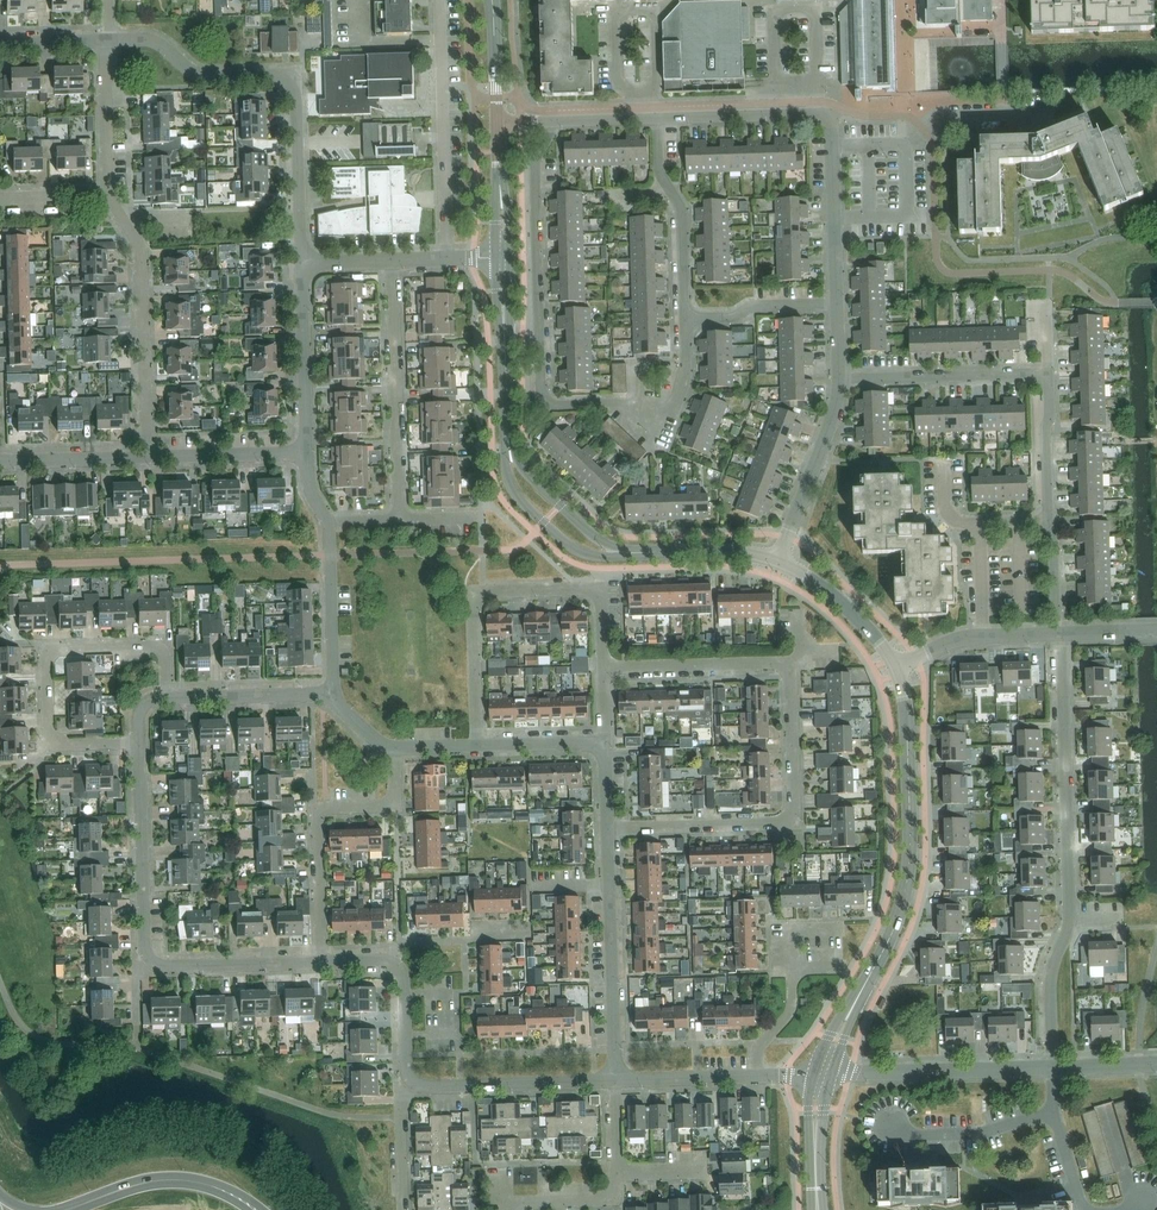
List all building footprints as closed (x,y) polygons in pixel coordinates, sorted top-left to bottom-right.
[(6,1),(7,12),(9,14),(15,13),(17,11),(22,11),(22,0),(0,0),(0,1),(6,1)] [(22,11),(28,11),(30,13),(36,13),(38,11),(37,0),(22,0),(22,11)] [(52,11),(52,10),(54,12),(60,12),(62,10),(67,10),(67,0),(51,0),(52,11)] [(67,10),(73,10),(75,12),(81,11),(83,10),(82,0),(67,0),(67,10)] [(261,5),(261,15),(271,15),(271,6),(270,0),(264,0),(264,5),(261,5)] [(412,35),(411,0),(375,0),(376,36),(412,35)] [(543,97),(571,96),(594,95),(593,59),(574,60),(572,1),(593,0),(540,0),(543,97)] [(680,4),(663,23),(664,81),(744,79),(743,68),(743,46),(742,40),(749,40),(748,8),(741,8),(741,0),(680,0),(680,4)] [(840,14),(841,65),(841,67),(842,85),(860,85),(860,89),(891,88),(891,84),(891,72),(889,0),(852,0),(840,14)] [(926,22),(957,22),(992,21),(992,9),(992,3),(992,0),(925,0),(926,22)] [(1032,34),(1155,30),(1154,6),(1151,6),(1151,1),(1156,1),(1156,0),(1031,0),(1032,34)] [(314,16),(307,17),(308,33),(314,33),(321,33),(321,16),(314,16)] [(253,54),(299,52),(299,32),(289,32),(289,28),(273,28),(273,33),(260,33),(261,53),(253,53),(253,54)] [(378,99),(414,98),(413,54),(341,56),(341,61),(325,62),(326,100),(320,100),(320,116),(371,114),(371,107),(384,111),(378,109),(378,99)] [(68,95),(83,94),(83,96),(90,96),(90,78),(82,78),(82,67),(68,68),(68,90),(68,95)] [(47,94),(54,94),(54,95),(68,95),(68,90),(68,68),(53,68),(53,79),(46,79),(47,94)] [(25,69),(10,70),(11,80),(0,80),(0,98),(4,98),(4,99),(24,98),(24,97),(25,97),(25,92),(25,69)] [(25,69),(25,92),(40,91),(40,103),(47,102),(47,94),(46,79),(39,79),(39,69),(25,69)] [(258,94),(251,94),(234,95),(235,108),(235,115),(241,114),(241,115),(265,114),(265,101),(259,101),(258,94)] [(143,105),(143,117),(174,116),(174,117),(176,116),(176,110),(173,109),(173,97),(156,97),(157,104),(143,105)] [(241,115),(241,114),(235,115),(235,121),(241,120),(241,128),(267,127),(266,127),(265,114),(241,115)] [(142,131),(168,130),(168,123),(174,122),(174,117),(174,116),(143,117),(144,131),(142,131)] [(1143,195),(1117,130),(1100,137),(1098,133),(1094,135),(1087,118),(1038,137),(1033,138),(1029,139),(980,140),(981,158),(976,158),(976,163),(958,164),(960,233),(978,233),(980,233),(983,233),(1002,232),(1000,164),(1017,163),(1022,163),(1022,175),(1021,175),(1023,177),(1026,178),(1028,179),(1030,179),(1032,180),(1035,181),(1038,181),(1041,180),(1044,180),(1047,179),(1050,178),(1053,177),(1055,175),(1057,174),(1058,173),(1059,172),(1060,171),(1062,169),(1064,166),(1063,166),(1058,155),(1064,153),(1079,147),(1104,211),(1122,204),(1124,203),(1126,202),(1143,195)] [(383,124),(363,124),(364,134),(364,145),(364,158),(377,157),(377,158),(377,157),(415,156),(415,157),(416,157),(416,147),(415,147),(415,148),(410,148),(409,127),(383,128),(383,124)] [(236,136),(236,148),(253,148),(252,141),(266,140),(266,128),(267,128),(267,127),(241,128),(235,128),(236,136)] [(204,129),(196,130),(196,143),(204,143),(204,129)] [(158,144),(158,151),(175,150),(181,150),(180,137),(168,138),(168,130),(142,131),(144,131),(144,144),(158,144)] [(627,142),(620,142),(621,166),(634,165),(633,133),(626,133),(627,142)] [(640,133),(633,133),(634,165),(648,165),(648,141),(640,142),(640,133)] [(600,143),(593,143),(593,166),(607,166),(606,134),(599,134),(600,143)] [(613,134),(606,134),(607,166),(621,166),(620,142),(613,142),(613,134)] [(566,167),(580,167),(579,135),(572,135),(572,143),(565,144),(566,167)] [(586,135),(579,135),(580,167),(593,166),(593,143),(586,143),(586,135)] [(775,147),(768,147),(769,171),(782,170),(781,138),(774,139),(775,147)] [(788,138),(781,138),(782,170),(804,170),(803,155),(802,156),(796,156),(796,146),(788,147),(788,138)] [(79,148),(70,148),(71,170),(85,170),(85,154),(92,154),(91,139),(79,139),(79,148)] [(748,148),(741,148),(742,172),(755,171),(754,139),(747,139),(748,148)] [(761,139),(754,139),(755,171),(769,171),(768,147),(761,148),(761,139)] [(42,156),(49,155),(48,140),(36,141),(36,149),(27,149),(28,172),(42,171),(42,156)] [(48,140),(49,155),(56,155),(56,171),(71,170),(70,148),(61,148),(61,140),(48,140)] [(720,149),(714,149),(714,173),(728,172),(727,140),(720,140),(720,149)] [(734,140),(727,140),(728,172),(742,172),(741,148),(734,148),(734,140)] [(27,149),(18,150),(18,141),(5,142),(6,157),(13,156),(13,172),(28,172),(27,149)] [(687,173),(701,173),(700,141),(693,141),(693,150),(686,150),(687,173)] [(707,141),(700,141),(701,173),(714,173),(714,149),(707,149),(707,141)] [(236,148),(236,161),(236,169),(242,168),(268,167),(267,167),(266,154),(253,155),(253,148),(236,148)] [(175,150),(158,151),(158,158),(145,158),(145,171),(144,171),(143,171),(169,170),(169,163),(175,163),(175,150)] [(405,196),(405,191),(404,166),(359,168),(360,197),(366,197),(402,196),(405,196)] [(243,182),(267,181),(267,168),(268,168),(268,167),(242,168),(243,176),(237,176),(237,182),(243,182)] [(331,180),(331,185),(332,198),(331,198),(360,197),(359,168),(330,169),(331,169),(331,180)] [(170,178),(169,170),(143,171),(144,171),(145,171),(145,184),(170,184),(176,184),(175,178),(170,178)] [(238,202),(254,201),(261,201),(261,194),(268,194),(267,181),(243,182),(237,182),(233,182),(232,183),(231,185),(232,192),(233,194),(235,195),(237,195),(238,202)] [(178,184),(176,184),(170,184),(145,184),(146,197),(159,197),(160,204),(175,204),(176,204),(176,194),(178,194),(178,184)] [(582,192),(563,193),(558,193),(559,200),(550,200),(550,207),(582,206),(582,192)] [(353,209),(347,210),(339,212),(339,210),(318,215),(319,237),(326,236),(331,236),(338,237),(345,238),(344,235),(419,232),(422,208),(416,207),(409,207),(403,206),(402,196),(366,197),(366,207),(360,208),(353,209)] [(775,199),(776,213),(808,212),(808,205),(799,205),(799,198),(775,199)] [(696,209),(696,215),(728,214),(728,200),(704,201),(705,208),(696,209)] [(559,214),(559,220),(583,220),(582,206),(550,207),(551,214),(559,214)] [(776,213),(776,227),(800,226),(799,219),(808,219),(808,212),(776,213)] [(705,222),(705,229),(729,228),(728,214),(696,215),(696,222),(705,222)] [(630,218),(631,232),(663,231),(663,224),(654,224),(654,217),(630,218)] [(551,228),(551,234),(583,233),(583,220),(559,220),(560,227),(551,228)] [(776,227),(777,240),(809,239),(808,232),(800,233),(800,226),(776,227)] [(697,236),(697,242),(729,242),(729,228),(705,229),(705,235),(697,236)] [(27,249),(27,236),(26,236),(17,236),(17,230),(2,230),(3,237),(6,237),(6,245),(0,245),(0,250),(27,249)] [(631,232),(631,245),(655,245),(654,238),(663,238),(663,231),(631,232)] [(560,241),(560,248),(584,247),(583,233),(551,234),(551,241),(560,241)] [(777,240),(777,254),(801,253),(800,246),(809,246),(809,239),(777,240)] [(82,251),(82,264),(107,263),(107,250),(115,250),(115,242),(95,243),(95,250),(82,251)] [(706,249),(706,256),(729,255),(729,242),(697,242),(697,249),(706,249)] [(631,245),(631,259),(664,258),(663,251),(655,251),(655,245),(631,245)] [(552,255),(552,261),(584,260),(584,247),(560,248),(560,254),(552,255)] [(28,262),(27,249),(0,250),(0,255),(6,255),(6,263),(28,262)] [(250,262),(250,270),(272,269),(272,256),(259,256),(259,249),(242,249),(243,261),(250,262)] [(165,259),(165,272),(187,272),(187,264),(194,262),(194,256),(194,250),(177,251),(177,259),(165,259)] [(777,254),(777,267),(810,266),(809,259),(801,260),(801,253),(777,254)] [(698,263),(698,270),(730,269),(729,255),(706,256),(706,263),(698,263)] [(631,259),(632,272),(655,272),(655,265),(664,265),(664,258),(631,259)] [(561,268),(561,275),(584,274),(584,260),(552,261),(552,268),(561,268)] [(28,275),(28,262),(6,263),(6,270),(0,271),(0,276),(28,275)] [(852,277),(852,284),(884,283),(884,262),(869,262),(870,263),(870,269),(860,270),(861,277),(852,277)] [(107,263),(82,264),(82,277),(83,284),(96,284),(116,283),(116,275),(107,276),(107,263)] [(810,266),(777,267),(778,281),(801,281),(801,273),(810,273),(810,266)] [(272,269),(250,270),(250,277),(243,279),(244,291),(260,290),(260,282),(273,282),(272,269)] [(730,283),(730,269),(698,270),(698,276),(707,276),(707,283),(730,283)] [(187,279),(187,272),(165,272),(165,285),(178,285),(178,293),(195,292),(194,280),(187,279)] [(632,272),(632,286),(664,285),(664,278),(656,279),(655,272),(632,272)] [(553,282),(553,289),(585,288),(584,274),(561,275),(561,282),(553,282)] [(28,275),(0,276),(0,281),(7,281),(7,288),(29,288),(28,275)] [(316,283),(316,288),(324,288),(324,282),(326,279),(326,276),(323,277),(320,279),(318,280),(316,283)] [(436,288),(436,315),(449,314),(449,315),(454,315),(454,314),(454,308),(453,294),(444,294),(444,277),(440,278),(435,278),(436,288)] [(333,299),(333,305),(346,305),(345,278),(340,278),(340,284),(327,285),(328,299),(333,299)] [(345,278),(346,305),(358,305),(358,298),(363,298),(362,284),(350,284),(349,278),(345,278)] [(436,288),(435,278),(430,278),(426,278),(426,295),(418,295),(419,309),(419,316),(436,315),(436,288)] [(861,291),(861,297),(885,297),(884,283),(852,284),(852,291),(861,291)] [(632,286),(633,300),(656,299),(656,292),(665,292),(664,285),(632,286)] [(83,307),(108,306),(108,294),(116,293),(116,286),(96,286),(97,294),(83,294),(83,307)] [(29,301),(29,288),(7,288),(7,296),(0,296),(0,301),(29,301)] [(585,288),(553,289),(553,295),(562,295),(562,302),(564,302),(578,302),(585,302),(585,288)] [(251,307),(251,314),(274,314),(273,301),(261,301),(260,293),(244,294),(244,306),(251,307)] [(179,304),(166,304),(166,317),(188,317),(188,316),(195,316),(196,316),(196,312),(200,312),(200,303),(195,303),(195,296),(178,296),(179,304)] [(853,304),(853,311),(885,310),(885,297),(861,297),(861,304),(853,304)] [(633,300),(633,313),(665,312),(665,305),(656,306),(656,299),(633,300)] [(29,314),(29,301),(0,301),(0,307),(8,306),(8,314),(29,314)] [(559,323),(591,322),(590,308),(578,309),(578,302),(564,302),(564,303),(565,303),(565,309),(564,309),(564,310),(567,310),(567,316),(558,317),(559,323)] [(346,305),(333,305),(333,312),(328,312),(329,326),(341,325),(342,332),(346,332),(346,305)] [(358,305),(346,305),(346,332),(351,332),(351,325),(356,325),(362,325),(363,325),(363,311),(358,311),(358,305)] [(109,319),(108,306),(83,307),(84,320),(97,319),(98,327),(117,326),(117,319),(109,319)] [(1070,324),(1071,331),(1103,330),(1102,316),(1091,316),(1090,310),(1090,309),(1076,310),(1076,311),(1077,311),(1077,317),(1076,317),(1076,318),(1079,318),(1079,324),(1070,324)] [(862,318),(862,324),(886,324),(885,310),(853,311),(853,318),(862,318)] [(633,313),(634,327),(657,326),(657,319),(665,319),(665,312),(633,313)] [(29,314),(8,314),(8,322),(0,322),(0,327),(30,326),(29,314)] [(274,314),(251,314),(252,322),(245,324),(245,335),(262,335),(261,327),(274,327),(274,314)] [(449,314),(436,315),(437,342),(442,342),(442,335),(454,335),(454,321),(449,321),(449,315),(449,314)] [(436,315),(419,316),(420,336),(432,336),(432,342),(437,342),(436,315)] [(188,317),(166,317),(167,330),(179,330),(180,338),(196,337),(199,337),(199,332),(202,329),(202,324),(199,321),(199,316),(195,316),(188,316),(188,317)] [(779,319),(780,334),(812,333),(811,326),(803,326),(803,319),(779,319)] [(567,330),(568,337),(591,336),(591,322),(559,323),(559,330),(567,330)] [(854,332),(854,338),(886,337),(886,324),(862,324),(862,331),(854,332)] [(9,340),(30,339),(30,326),(0,327),(0,333),(8,332),(9,340)] [(634,327),(634,340),(666,339),(666,333),(657,333),(657,326),(634,327)] [(1005,327),(991,328),(992,351),(999,351),(999,360),(1006,360),(1005,327)] [(1027,341),(1027,340),(1026,327),(1005,327),(1006,360),(1013,359),(1012,351),(1020,351),(1019,341),(1020,341),(1026,340),(1026,341),(1027,341)] [(978,328),(964,329),(965,352),(972,352),(972,361),(979,360),(978,328)] [(991,328),(978,328),(979,360),(985,360),(985,352),(992,351),(991,328)] [(85,350),(110,350),(109,337),(118,337),(117,329),(98,330),(98,337),(84,338),(85,350)] [(950,329),(937,330),(938,353),(944,353),(945,361),(951,361),(950,329)] [(964,329),(950,329),(951,361),(958,361),(958,352),(965,352),(964,329)] [(918,362),(924,362),(923,330),(909,330),(910,354),(917,354),(918,362)] [(937,330),(923,330),(924,362),(931,362),(931,353),(938,353),(937,330)] [(1079,338),(1080,344),(1103,344),(1103,330),(1071,331),(1071,338),(1079,338)] [(335,353),(335,359),(347,359),(346,332),(342,332),(342,339),(329,339),(330,353),(335,353)] [(346,332),(347,359),(360,359),(360,358),(359,352),(364,352),(364,338),(357,338),(351,339),(351,332),(346,332)] [(700,340),(700,347),(732,346),(732,332),(708,332),(708,340),(700,340)] [(780,334),(780,347),(803,346),(803,340),(812,339),(812,333),(780,334)] [(559,344),(559,350),(591,349),(591,336),(568,337),(568,343),(559,344)] [(886,337),(854,338),(854,345),(863,345),(863,352),(887,351),(886,337)] [(253,359),(275,359),(275,345),(262,346),(262,338),(245,339),(245,351),(253,352),(253,359)] [(9,340),(9,347),(0,348),(0,353),(31,352),(30,339),(9,340)] [(211,339),(201,340),(201,349),(211,348),(211,339)] [(634,340),(634,355),(646,354),(658,354),(658,346),(666,346),(666,339),(634,340)] [(167,349),(168,362),(190,361),(190,354),(197,352),(196,340),(180,341),(180,349),(167,349)] [(437,342),(432,342),(433,349),(420,349),(420,363),(425,363),(426,370),(438,369),(437,342)] [(442,342),(437,342),(438,369),(450,369),(450,362),(455,362),(455,348),(442,349),(442,342)] [(1071,351),(1071,358),(1104,357),(1103,344),(1080,344),(1080,351),(1071,351)] [(709,353),(709,360),(733,359),(732,346),(700,347),(700,353),(709,353)] [(780,347),(780,361),(812,360),(812,353),(804,353),(803,346),(780,347)] [(568,357),(568,364),(592,363),(591,349),(559,350),(560,357),(568,357)] [(110,362),(110,350),(85,350),(85,363),(99,363),(99,370),(119,370),(118,362),(110,362)] [(21,372),(21,366),(31,365),(31,352),(0,353),(0,358),(9,358),(9,366),(7,366),(7,373),(21,372)] [(1080,365),(1080,371),(1104,371),(1104,357),(1071,358),(1072,365),(1080,365)] [(360,359),(347,359),(348,386),(353,386),(353,379),(365,379),(365,365),(365,358),(360,358),(360,359)] [(275,372),(275,359),(253,359),(253,367),(246,369),(246,380),(263,380),(263,372),(275,372)] [(347,359),(335,359),(335,366),(330,366),(330,380),(343,380),(343,386),(348,386),(347,359)] [(701,367),(701,374),(733,373),(733,359),(709,360),(709,367),(701,367)] [(780,361),(781,374),(804,373),(804,367),(813,366),(812,360),(780,361)] [(190,361),(168,362),(168,375),(181,375),(181,382),(198,382),(197,370),(190,369),(190,361)] [(66,362),(57,362),(57,371),(66,371),(66,362)] [(560,371),(560,378),(592,377),(592,363),(568,364),(569,370),(560,371)] [(612,364),(612,372),(626,371),(626,365),(626,363),(612,364)] [(434,396),(439,396),(438,369),(426,370),(426,376),(421,376),(421,390),(434,390),(434,396)] [(450,369),(438,369),(439,396),(444,396),(443,389),(456,389),(456,375),(451,375),(450,369)] [(1072,379),(1072,385),(1104,384),(1104,371),(1080,371),(1081,378),(1072,379)] [(733,373),(701,374),(701,381),(710,380),(710,388),(733,387),(733,373)] [(781,374),(781,388),(813,387),(813,380),(804,380),(804,373),(781,374)] [(132,389),(131,375),(122,375),(123,389),(132,389)] [(593,391),(592,377),(560,378),(560,384),(569,384),(569,391),(593,391)] [(254,404),(276,404),(276,390),(263,391),(263,383),(246,384),(247,396),(254,397),(254,404)] [(1081,392),(1081,399),(1105,398),(1104,384),(1072,385),(1072,392),(1081,392)] [(169,394),(169,407),(191,406),(191,399),(198,397),(198,385),(181,386),(181,394),(169,394)] [(613,386),(613,394),(627,393),(627,392),(626,392),(626,386),(627,386),(627,385),(613,386)] [(336,407),(337,414),(349,413),(348,386),(343,386),(343,393),(331,393),(331,407),(336,407)] [(348,386),(349,413),(361,413),(361,406),(366,406),(366,392),(353,393),(353,386),(348,386)] [(813,387),(781,388),(782,402),(805,401),(805,394),(813,394),(813,387)] [(856,400),(856,407),(888,406),(888,392),(864,393),(864,400),(856,400)] [(30,432),(29,408),(22,408),(22,400),(18,400),(18,393),(9,394),(10,415),(17,415),(18,432),(30,432)] [(695,399),(693,405),(723,417),(727,404),(705,395),(703,402),(695,399)] [(434,403),(422,404),(422,417),(422,424),(427,424),(440,423),(439,396),(434,396),(434,403)] [(439,396),(440,423),(452,423),(452,416),(457,416),(456,402),(444,403),(444,396),(439,396)] [(115,405),(108,405),(109,429),(122,429),(121,412),(129,412),(128,397),(115,397),(115,405)] [(76,398),(69,399),(70,431),(82,430),(82,413),(89,413),(88,398),(76,398)] [(101,398),(88,398),(89,413),(96,413),(97,430),(109,429),(108,405),(101,405),(101,398)] [(1004,407),(997,407),(998,431),(1011,430),(1010,398),(1004,398),(1004,407)] [(1017,398),(1010,398),(1011,430),(1025,430),(1025,406),(1017,406),(1017,398)] [(1073,406),(1073,412),(1105,411),(1105,398),(1081,399),(1081,405),(1073,406)] [(42,414),(49,414),(49,399),(36,400),(37,407),(29,408),(30,432),(43,432),(42,414)] [(70,431),(69,399),(62,399),(49,399),(49,414),(57,414),(57,431),(70,431)] [(963,399),(956,400),(957,432),(971,431),(970,408),(963,408),(963,399)] [(977,408),(970,408),(971,431),(984,431),(983,399),(976,399),(977,408)] [(990,399),(983,399),(984,431),(998,431),(997,407),(990,407),(990,399)] [(916,433),(930,433),(929,400),(922,401),(923,409),(915,409),(916,433)] [(936,400),(929,400),(930,433),(944,432),(943,409),(936,409),(936,400)] [(950,408),(943,409),(944,432),(957,432),(956,400),(949,400),(950,408)] [(277,417),(276,404),(254,404),(254,411),(247,414),(248,425),(264,425),(264,417),(277,417)] [(723,417),(693,405),(690,412),(698,415),(696,421),(718,429),(723,417)] [(191,406),(169,407),(169,420),(182,420),(182,427),(199,427),(199,415),(191,414),(191,406)] [(865,414),(865,421),(889,420),(888,406),(856,407),(856,414),(865,414)] [(770,420),(800,431),(802,425),(794,422),(797,415),(775,407),(770,420)] [(1082,419),(1082,426),(1094,426),(1106,426),(1105,411),(1073,412),(1073,419),(1082,419)] [(349,413),(337,414),(337,420),(332,420),(332,434),(345,434),(345,441),(350,440),(349,413)] [(361,413),(349,413),(350,440),(354,440),(354,434),(367,433),(366,419),(361,420),(361,413)] [(600,428),(606,433),(615,422),(614,422),(610,418),(611,418),(610,417),(600,428)] [(800,431),(770,420),(765,433),(787,441),(789,435),(797,438),(800,431)] [(857,428),(857,434),(889,433),(889,420),(865,421),(865,427),(857,428)] [(203,422),(203,431),(217,430),(217,421),(203,422)] [(718,429),(696,421),(693,427),(685,424),(683,431),(713,442),(718,429)] [(615,422),(606,433),(611,438),(621,427),(620,427),(615,423),(616,423),(615,422)] [(440,423),(427,424),(428,430),(423,431),(423,444),(436,444),(436,451),(441,450),(440,423)] [(452,423),(440,423),(441,450),(445,450),(445,444),(458,443),(457,429),(452,430),(452,423)] [(541,445),(551,454),(573,431),(568,426),(562,433),(557,428),(552,433),(551,433),(551,434),(541,445)] [(734,426),(731,434),(737,437),(740,429),(734,426)] [(621,427),(611,438),(616,443),(626,432),(625,432),(621,428),(621,427)] [(573,431),(551,454),(557,460),(556,462),(559,465),(577,447),(572,442),(578,436),(573,431)] [(713,442),(683,431),(681,437),(689,440),(686,447),(708,455),(713,442)] [(626,432),(616,443),(621,447),(631,437),(630,437),(626,433),(626,432)] [(787,441),(765,433),(760,445),(790,457),(792,450),(784,447),(787,441)] [(889,433),(857,434),(857,441),(866,441),(866,448),(869,448),(876,448),(889,447),(889,433)] [(1094,433),(1080,433),(1078,433),(1078,440),(1069,441),(1070,447),(1101,447),(1101,433),(1094,433)] [(631,437),(621,447),(626,452),(636,442),(635,442),(631,438),(631,437)] [(351,467),(350,440),(345,441),(346,447),(333,448),(333,451),(333,461),(338,461),(338,468),(351,467)] [(355,447),(354,440),(350,440),(351,467),(368,467),(367,447),(355,447)] [(636,442),(626,452),(632,457),(641,447),(641,446),(640,447),(636,443),(637,442),(636,442)] [(564,467),(571,473),(593,450),(588,445),(582,451),(577,447),(559,465),(563,469),(564,467)] [(790,457),(760,445),(755,458),(777,466),(780,460),(788,463),(790,457)] [(637,462),(646,453),(647,452),(646,451),(646,452),(641,448),(642,447),(641,447),(632,457),(637,462)] [(1078,454),(1078,461),(1102,460),(1101,447),(1070,447),(1070,454),(1078,454)] [(429,478),(441,478),(441,450),(436,451),(436,457),(423,458),(424,472),(424,478),(429,478)] [(445,450),(441,450),(441,478),(461,477),(461,471),(459,469),(458,457),(446,457),(445,450)] [(575,481),(579,484),(597,465),(592,461),(598,454),(593,450),(571,473),(577,479),(575,481)] [(777,466),(755,458),(750,471),(780,482),(783,476),(775,473),(777,466)] [(1070,468),(1070,475),(1102,474),(1102,460),(1078,461),(1079,468),(1070,468)] [(584,486),(590,492),(612,468),(607,464),(602,470),(597,465),(579,484),(583,487),(584,486)] [(346,488),(347,495),(351,495),(351,467),(338,468),(338,474),(333,475),(334,488),(346,488)] [(369,497),(369,487),(368,467),(351,467),(351,495),(351,498),(369,497)] [(612,468),(590,492),(601,501),(611,490),(612,491),(612,490),(617,484),(611,479),(617,473),(612,468)] [(1019,468),(1013,469),(1014,501),(1028,500),(1027,485),(1028,485),(1028,484),(1027,484),(1027,477),(1020,477),(1019,468)] [(972,502),(986,502),(985,469),(979,470),(979,478),(972,478),(972,486),(971,486),(972,486),(972,502)] [(992,469),(985,469),(986,502),(995,501),(995,503),(1000,503),(999,478),(992,478),(992,469)] [(1006,477),(999,478),(1000,503),(1005,503),(1005,501),(1014,501),(1013,469),(1006,469),(1006,477)] [(780,482),(750,471),(746,483),(768,492),(770,485),(778,488),(780,482)] [(1079,481),(1079,488),(1103,487),(1102,474),(1070,475),(1070,481),(1079,481)] [(908,618),(928,617),(943,617),(942,604),(955,604),(953,550),(949,550),(949,538),(926,539),(926,526),(914,527),(913,488),(905,488),(904,476),(866,478),(866,490),(854,490),(855,516),(867,515),(867,528),(855,529),(855,542),(867,542),(868,554),(906,553),(907,580),(895,580),(896,606),(908,605),(908,618)] [(442,507),(460,506),(459,486),(462,483),(461,477),(441,478),(442,507)] [(424,485),(425,499),(425,507),(442,507),(441,478),(429,478),(424,478),(424,485)] [(292,492),(287,493),(284,493),(284,479),(270,480),(271,510),(279,510),(279,512),(293,511),(292,492)] [(270,480),(256,480),(257,493),(249,494),(250,513),(263,512),(263,511),(271,510),(270,480)] [(218,512),(226,512),(225,481),(211,481),(212,495),(204,495),(205,514),(218,514),(218,512)] [(247,513),(247,494),(239,494),(239,481),(225,481),(226,512),(234,511),(234,513),(247,513)] [(168,507),(177,507),(176,482),(162,483),(163,500),(155,500),(155,516),(169,516),(168,507)] [(190,482),(176,482),(177,507),(185,507),(185,516),(198,515),(198,499),(190,499),(190,482)] [(119,508),(127,508),(126,483),(113,484),(113,501),(105,501),(106,518),(119,517),(119,508)] [(140,483),(126,483),(127,508),(136,508),(136,517),(149,516),(148,500),(141,500),(140,483)] [(768,492),(746,483),(741,496),(771,507),(773,501),(765,498),(768,492)] [(75,485),(54,486),(55,516),(76,515),(75,485)] [(97,485),(75,485),(76,515),(76,517),(90,517),(94,512),(97,512),(97,485)] [(33,517),(55,516),(54,486),(32,487),(33,510),(33,517)] [(18,487),(4,488),(5,513),(12,512),(13,520),(26,520),(25,501),(18,501),(18,487)] [(681,521),(681,496),(674,496),(674,487),(667,488),(668,520),(676,519),(676,521),(681,521)] [(695,519),(694,487),(687,487),(687,495),(681,496),(681,521),(686,521),(686,519),(695,519)] [(708,502),(708,495),(701,495),(701,487),(694,487),(695,519),(709,518),(708,503),(709,503),(709,502),(708,502)] [(1071,495),(1071,502),(1103,501),(1103,487),(1079,488),(1079,495),(1071,495)] [(641,520),(640,488),(633,488),(633,497),(626,497),(626,505),(625,505),(626,505),(627,521),(641,520)] [(654,522),(653,496),(647,497),(646,488),(640,488),(641,520),(649,520),(649,522),(654,522)] [(668,520),(667,488),(660,488),(660,496),(653,496),(654,522),(659,522),(659,520),(668,520)] [(771,507),(741,496),(736,509),(758,518),(760,511),(768,514),(771,507)] [(1080,516),(1082,515),(1096,515),(1103,515),(1103,501),(1071,502),(1071,509),(1080,508),(1080,516)] [(1077,530),(1077,537),(1109,536),(1109,522),(1097,522),(1083,522),(1082,522),(1082,523),(1085,523),(1085,529),(1077,530)] [(259,527),(249,528),(249,535),(249,536),(260,535),(259,527)] [(97,536),(93,540),(97,544),(101,540),(97,536)] [(1086,543),(1086,550),(1109,549),(1109,536),(1077,537),(1077,543),(1086,543)] [(37,541),(29,541),(30,549),(31,549),(38,549),(37,541)] [(1077,557),(1078,564),(1110,563),(1109,549),(1086,550),(1086,557),(1077,557)] [(1086,570),(1087,577),(1110,576),(1110,563),(1078,564),(1078,570),(1086,570)] [(1078,584),(1078,591),(1110,590),(1110,576),(1087,577),(1087,584),(1078,584)] [(698,614),(697,586),(689,586),(689,578),(684,579),(685,615),(698,614)] [(706,585),(697,586),(698,614),(712,614),(711,585),(711,578),(706,578),(706,585)] [(658,615),(657,579),(651,580),(652,587),(643,587),(644,616),(658,615)] [(671,615),(670,586),(662,587),(662,579),(657,579),(658,615),(671,615)] [(679,586),(670,586),(671,615),(685,615),(684,579),(679,579),(679,586)] [(644,616),(643,587),(635,587),(634,580),(629,580),(629,587),(630,616),(644,616)] [(286,597),(286,604),(310,603),(310,590),(290,591),(290,584),(276,584),(276,597),(286,597)] [(751,596),(751,588),(746,589),(747,617),(760,617),(760,596),(751,596)] [(773,595),(773,588),(768,588),(768,595),(760,596),(760,617),(774,617),(773,595)] [(733,618),(732,596),(724,597),(724,589),(719,589),(719,596),(718,596),(719,618),(733,618)] [(747,617),(746,589),(741,589),(741,596),(732,596),(733,618),(747,617)] [(1111,604),(1110,590),(1078,591),(1079,598),(1087,597),(1087,605),(1111,604)] [(159,592),(159,599),(151,600),(152,626),(166,626),(165,611),(172,611),(171,592),(159,592)] [(111,601),(112,627),(126,627),(125,611),(132,610),(131,598),(131,593),(124,593),(124,598),(125,598),(125,600),(111,601)] [(131,598),(132,610),(138,610),(139,626),(152,626),(151,600),(144,600),(143,593),(131,593),(131,598)] [(85,612),(92,612),(91,594),(84,595),(84,602),(72,602),(72,628),(86,628),(85,612)] [(91,594),(92,612),(98,612),(99,628),(112,627),(111,601),(99,601),(99,594),(91,594)] [(9,616),(18,616),(17,595),(9,596),(9,616)] [(52,613),(58,613),(59,629),(72,628),(72,602),(71,595),(63,596),(63,595),(51,596),(52,613)] [(51,596),(44,596),(44,598),(33,598),(33,603),(32,603),(32,630),(46,629),(45,613),(52,613),(51,596)] [(32,630),(32,603),(18,604),(19,630),(32,630)] [(287,610),(287,616),(311,616),(310,603),(286,604),(276,604),(276,610),(287,610)] [(557,625),(558,641),(564,641),(563,634),(576,634),(575,612),(562,613),(563,624),(557,625)] [(587,612),(575,612),(576,634),(588,633),(587,612)] [(518,626),(519,643),(526,642),(526,635),(538,635),(537,613),(525,614),(525,626),(518,626)] [(537,613),(538,635),(538,642),(558,641),(557,625),(550,625),(550,613),(537,613)] [(500,615),(501,636),(513,636),(513,643),(519,643),(518,626),(513,626),(512,614),(500,615)] [(210,668),(209,637),(209,634),(215,634),(214,620),(214,615),(201,615),(202,638),(203,638),(203,645),(196,645),(197,668),(210,668)] [(501,642),(501,636),(500,615),(487,615),(488,643),(501,642)] [(277,623),(277,629),(311,628),(311,616),(287,616),(287,623),(277,623)] [(287,635),(288,642),(311,641),(311,628),(277,629),(277,635),(287,635)] [(234,644),(235,667),(247,667),(246,643),(247,643),(247,638),(247,633),(240,633),(241,643),(234,644)] [(253,638),(247,638),(247,643),(246,643),(247,667),(260,667),(259,633),(253,633),(253,638)] [(184,669),(197,668),(196,645),(189,645),(189,635),(176,635),(176,650),(183,650),(184,669)] [(235,667),(234,644),(227,644),(227,636),(221,637),(222,668),(235,667)] [(278,655),(288,655),(288,654),(312,654),(311,641),(288,642),(288,649),(278,649),(278,655)] [(4,648),(3,642),(0,642),(0,662),(20,661),(20,648),(4,648)] [(312,667),(312,654),(288,654),(288,655),(288,661),(278,661),(278,668),(312,667)] [(539,656),(526,656),(526,665),(526,666),(539,665),(539,656)] [(5,682),(5,675),(21,675),(20,661),(0,662),(0,682),(5,682)] [(1092,669),(1086,669),(1086,683),(1109,682),(1109,668),(1106,668),(1106,661),(1092,661),(1092,669)] [(67,664),(67,677),(94,676),(93,663),(67,664)] [(1003,670),(996,670),(996,684),(1003,684),(1003,687),(1017,687),(1017,663),(1003,664),(1003,670)] [(1031,669),(1031,663),(1017,663),(1017,687),(1032,686),(1032,683),(1039,683),(1039,669),(1031,669)] [(988,664),(974,665),(975,688),(989,687),(989,685),(996,684),(996,670),(988,670),(988,664)] [(960,671),(954,671),(952,671),(953,686),(960,685),(961,688),(975,688),(974,665),(960,665),(960,671)] [(814,680),(814,687),(850,686),(850,673),(828,674),(828,680),(814,680)] [(94,676),(67,677),(68,691),(84,690),(84,697),(97,696),(102,696),(101,689),(97,689),(97,690),(94,690),(94,676)] [(26,701),(26,688),(6,688),(5,682),(0,682),(0,702),(26,701)] [(1093,697),(1093,705),(1107,705),(1107,697),(1110,697),(1109,682),(1086,683),(1087,697),(1093,697)] [(742,687),(742,700),(767,699),(767,686),(742,687)] [(829,700),(851,699),(850,686),(814,687),(814,694),(828,693),(829,700)] [(723,701),(723,688),(715,689),(715,701),(723,701)] [(691,691),(692,711),(712,711),(712,690),(691,691)] [(665,691),(653,692),(653,712),(666,712),(665,691)] [(666,712),(679,712),(678,691),(665,691),(666,712)] [(678,691),(679,712),(679,719),(692,719),(692,711),(691,691),(678,691)] [(557,698),(557,692),(551,693),(552,719),(564,719),(563,697),(557,698)] [(576,718),(575,692),(569,692),(569,697),(563,697),(564,719),(576,718)] [(575,692),(576,718),(588,718),(588,697),(581,697),(581,692),(575,692)] [(619,714),(624,714),(624,713),(640,713),(640,692),(626,693),(619,694),(620,710),(619,710),(619,714)] [(640,713),(653,712),(653,692),(640,692),(640,713)] [(545,698),(539,698),(539,720),(552,719),(551,693),(545,693),(545,698)] [(491,721),(503,721),(502,694),(497,694),(497,699),(490,700),(491,721)] [(502,694),(503,721),(515,720),(515,699),(508,699),(508,694),(502,694)] [(84,703),(68,704),(69,717),(95,716),(95,715),(102,715),(102,703),(102,698),(102,696),(97,696),(84,697),(84,703)] [(515,720),(527,720),(527,698),(515,699),(515,720)] [(527,698),(527,720),(539,720),(539,698),(527,698)] [(747,700),(747,713),(768,712),(767,699),(742,700),(742,701),(747,700)] [(815,713),(815,720),(837,720),(836,713),(851,712),(851,699),(829,700),(829,713),(815,713)] [(0,714),(0,722),(12,721),(12,715),(27,714),(26,701),(0,702),(0,709),(0,714)] [(724,704),(715,705),(715,713),(724,712),(724,704)] [(768,712),(747,713),(740,713),(741,726),(768,725),(768,712)] [(974,715),(965,715),(966,724),(974,723),(974,715)] [(95,716),(69,717),(69,730),(96,730),(95,716)] [(309,757),(309,752),(308,738),(301,738),(301,718),(288,719),(288,743),(295,742),(296,752),(300,752),(300,757),(309,757)] [(276,750),(282,750),(281,743),(288,743),(288,719),(275,719),(276,750)] [(244,744),(250,744),(250,720),(237,720),(238,752),(244,751),(244,744)] [(263,720),(250,720),(250,744),(257,743),(257,751),(264,751),(263,720)] [(837,720),(815,720),(815,728),(830,727),(830,740),(852,740),(852,726),(837,727),(837,720)] [(1088,729),(1088,743),(1111,742),(1111,728),(1108,728),(1108,720),(1093,721),(1094,729),(1088,729)] [(1,729),(1,742),(27,741),(27,728),(12,728),(12,721),(0,722),(0,729),(1,729)] [(206,745),(213,745),(212,721),(199,721),(200,753),(206,753),(206,745)] [(212,721),(213,745),(219,745),(220,752),(226,752),(225,721),(212,721)] [(168,746),(175,746),(174,722),(161,722),(162,742),(155,742),(155,757),(168,756),(168,746)] [(187,722),(174,722),(175,746),(181,746),(182,753),(188,753),(187,722)] [(1041,730),(1026,731),(1026,723),(1012,723),(1012,735),(1013,735),(1018,736),(1018,745),(1041,745),(1041,730)] [(751,746),(766,746),(766,738),(769,738),(768,725),(741,726),(741,739),(751,739),(751,746)] [(942,733),(943,748),(966,747),(965,733),(963,733),(962,725),(948,725),(948,733),(942,733)] [(626,747),(641,746),(641,737),(626,737),(626,747)] [(816,754),(816,761),(838,760),(838,753),(852,753),(852,740),(830,740),(830,753),(816,754)] [(13,755),(28,754),(27,741),(1,742),(1,749),(0,749),(0,762),(13,761),(13,755)] [(1111,742),(1088,743),(1088,757),(1095,757),(1095,763),(1109,763),(1109,757),(1112,756),(1111,742)] [(1013,756),(1013,765),(1027,764),(1027,759),(1042,759),(1041,745),(1018,745),(1018,754),(1013,756)] [(766,746),(751,746),(741,746),(742,751),(748,751),(749,766),(749,767),(769,766),(769,753),(767,753),(766,746)] [(966,747),(943,748),(943,762),(949,762),(949,769),(964,768),(963,761),(966,761),(966,747)] [(641,749),(641,756),(640,756),(641,770),(661,769),(666,769),(666,749),(641,749)] [(831,781),(853,780),(853,767),(838,768),(838,760),(816,761),(817,768),(831,768),(831,781)] [(1089,772),(1089,786),(1113,785),(1112,771),(1109,771),(1109,763),(1095,763),(1095,772),(1089,772)] [(99,791),(107,791),(107,798),(119,797),(119,779),(112,779),(112,764),(98,765),(99,791)] [(569,764),(556,765),(556,785),(557,785),(569,785),(569,764)] [(582,776),(582,764),(569,764),(569,785),(569,789),(583,789),(583,784),(582,776)] [(1019,779),(1019,788),(1043,787),(1042,773),(1027,774),(1027,764),(1013,765),(1013,778),(1014,778),(1019,779)] [(86,791),(99,791),(98,765),(85,765),(85,779),(79,779),(79,799),(87,799),(86,791)] [(423,776),(415,776),(415,788),(439,787),(446,787),(445,765),(423,766),(423,776)] [(530,765),(530,786),(543,786),(543,765),(530,765)] [(556,785),(556,765),(543,765),(543,786),(543,790),(557,790),(557,785),(556,785)] [(45,783),(39,783),(39,800),(51,800),(51,793),(59,792),(58,766),(45,766),(45,783)] [(58,766),(59,792),(72,792),(72,799),(79,799),(79,779),(72,780),(72,766),(58,766)] [(749,779),(770,779),(769,766),(749,767),(749,766),(740,767),(740,770),(744,770),(744,780),(749,780),(749,779)] [(511,768),(499,769),(499,789),(512,789),(511,768)] [(525,768),(511,768),(512,789),(525,789),(525,768)] [(943,776),(944,790),(967,790),(967,776),(964,776),(964,768),(949,769),(950,776),(943,776)] [(473,790),(482,790),(483,797),(487,797),(487,790),(486,790),(486,769),(472,770),(473,790)] [(499,769),(486,769),(486,790),(487,790),(499,789),(499,769)] [(661,769),(641,770),(641,783),(662,782),(661,769)] [(293,770),(277,770),(270,770),(263,770),(263,771),(254,771),(254,776),(255,789),(280,788),(280,778),(293,778),(293,770)] [(197,793),(197,786),(203,786),(203,780),(202,772),(187,773),(187,780),(170,781),(170,793),(197,793)] [(749,792),(770,792),(770,779),(749,779),(749,780),(749,792)] [(817,794),(818,802),(839,801),(839,794),(854,793),(853,780),(831,781),(832,794),(817,794)] [(641,795),(662,795),(662,782),(641,783),(641,795)] [(1113,785),(1089,786),(1090,800),(1096,800),(1096,807),(1110,807),(1110,799),(1113,799),(1113,785)] [(415,788),(415,800),(439,799),(446,799),(446,793),(439,794),(439,787),(415,788)] [(1014,799),(1014,810),(1029,809),(1028,802),(1043,801),(1043,787),(1019,788),(1020,797),(1015,799),(1014,799)] [(262,807),(272,807),(294,806),(294,798),(280,798),(280,788),(255,789),(255,802),(262,802),(262,807)] [(951,804),(951,812),(965,811),(965,804),(968,804),(967,790),(944,790),(944,805),(951,804)] [(750,806),(771,805),(770,792),(749,792),(742,792),(743,806),(750,806)] [(197,793),(170,793),(170,806),(177,806),(177,813),(188,813),(203,812),(203,799),(197,799),(197,793)] [(662,795),(641,795),(642,809),(662,808),(662,795)] [(693,795),(693,809),(705,808),(705,795),(693,795)] [(439,799),(415,800),(416,811),(447,810),(447,805),(439,805),(439,799)] [(832,822),(854,821),(854,808),(839,808),(839,801),(818,802),(818,809),(832,809),(832,822)] [(255,812),(256,825),(281,824),(281,814),(294,814),(294,806),(272,807),(272,812),(255,812)] [(1090,815),(1091,829),(1114,828),(1113,814),(1111,814),(1110,807),(1096,807),(1096,814),(1090,815)] [(513,813),(513,808),(500,809),(500,819),(513,819),(513,818),(513,813)] [(487,819),(500,819),(500,809),(487,809),(487,814),(487,819)] [(1029,809),(1014,810),(1015,820),(1020,822),(1021,831),(1044,830),(1043,816),(1029,816),(1029,809)] [(530,810),(530,823),(538,823),(538,818),(538,810),(530,810)] [(563,812),(563,825),(584,825),(583,811),(563,812)] [(945,819),(945,833),(968,832),(968,818),(965,818),(965,811),(951,812),(951,819),(945,819)] [(171,820),(171,833),(198,832),(198,825),(204,825),(203,812),(188,813),(177,813),(177,820),(171,820)] [(529,812),(516,812),(516,818),(516,820),(516,822),(529,821),(529,820),(529,812)] [(72,825),(78,825),(79,825),(79,829),(76,829),(76,838),(76,839),(100,838),(100,824),(108,824),(107,817),(72,818),(72,825)] [(416,821),(416,833),(440,832),(440,820),(416,821)] [(855,834),(854,821),(832,822),(833,828),(818,828),(819,835),(855,834)] [(273,842),(295,841),(295,833),(281,834),(281,824),(256,825),(256,838),(258,838),(258,843),(273,842)] [(584,825),(563,825),(557,825),(557,830),(559,829),(560,838),(563,838),(584,838),(584,825)] [(362,852),(370,851),(369,830),(366,830),(366,827),(357,828),(358,861),(362,861),(363,861),(362,852)] [(344,831),(344,852),(352,852),(352,862),(358,861),(357,828),(347,828),(348,831),(344,831)] [(1114,828),(1091,829),(1091,843),(1097,843),(1097,850),(1112,849),(1111,842),(1114,842),(1114,828)] [(369,830),(370,851),(383,851),(383,857),(391,857),(390,840),(383,840),(383,830),(369,830)] [(1044,830),(1021,831),(1021,840),(1016,842),(1015,842),(1016,852),(1030,852),(1030,845),(1044,844),(1044,830)] [(344,831),(340,831),(331,831),(331,841),(329,843),(328,843),(329,847),(329,848),(331,848),(331,853),(339,852),(340,862),(345,862),(344,852),(344,831)] [(198,832),(171,833),(172,846),(179,845),(179,852),(189,852),(205,852),(204,844),(199,844),(198,832)] [(416,833),(417,845),(440,844),(448,844),(448,839),(447,832),(440,832),(416,833)] [(952,847),(952,854),(966,854),(966,847),(969,847),(968,832),(945,833),(946,847),(952,847)] [(855,847),(855,834),(819,835),(819,842),(833,841),(833,848),(855,847)] [(73,852),(73,860),(109,859),(108,852),(101,852),(100,838),(76,839),(77,848),(79,848),(79,852),(73,852)] [(564,851),(584,850),(584,838),(563,838),(564,851)] [(258,843),(258,848),(256,848),(257,860),(282,860),(282,850),(295,849),(295,841),(273,842),(258,843)] [(637,844),(637,856),(661,855),(661,849),(668,849),(668,843),(637,844)] [(417,845),(417,857),(441,856),(448,856),(448,850),(441,850),(440,844),(417,845)] [(753,874),(759,874),(758,845),(745,846),(745,866),(753,865),(753,874)] [(758,845),(759,874),(765,874),(765,865),(773,865),(772,845),(758,845)] [(710,866),(718,866),(718,846),(704,847),(705,876),(711,876),(710,866)] [(726,875),(732,875),(731,846),(718,846),(718,866),(726,866),(726,875)] [(745,846),(731,846),(732,875),(738,875),(738,866),(745,866),(745,846)] [(699,876),(705,876),(704,847),(690,847),(691,867),(698,867),(699,876)] [(1092,857),(1092,872),(1115,871),(1115,857),(1112,857),(1112,849),(1097,850),(1098,857),(1092,857)] [(585,864),(584,850),(564,851),(564,864),(568,864),(582,864),(585,864)] [(172,860),(172,872),(199,872),(199,860),(205,860),(205,852),(189,852),(179,852),(180,860),(172,860)] [(1030,852),(1016,852),(1016,863),(1017,863),(1022,865),(1022,874),(1045,873),(1045,859),(1030,859),(1030,852)] [(850,853),(842,853),(842,854),(842,863),(851,862),(850,854),(850,853)] [(946,862),(946,876),(970,875),(969,861),(966,861),(966,854),(952,854),(952,862),(946,862)] [(637,856),(638,868),(669,867),(669,861),(661,862),(661,855),(637,856)] [(441,856),(417,857),(418,868),(449,868),(448,862),(441,862),(441,856)] [(77,880),(77,881),(101,880),(101,866),(109,866),(109,859),(73,860),(74,868),(80,867),(80,871),(77,871),(78,880),(77,880)] [(271,873),(271,878),(296,877),(296,869),(282,869),(282,860),(257,860),(257,873),(271,873)] [(46,866),(37,866),(37,876),(46,876),(46,866)] [(638,879),(662,879),(661,872),(669,872),(669,867),(638,868),(638,879)] [(392,869),(382,869),(382,879),(392,879),(392,869)] [(1099,885),(1099,892),(1099,893),(1113,893),(1113,885),(1116,885),(1115,871),(1092,872),(1092,886),(1099,885)] [(200,884),(199,872),(172,872),(173,885),(190,885),(190,892),(206,892),(205,884),(200,884)] [(345,872),(335,872),(335,882),(345,881),(345,872)] [(1045,873),(1022,874),(1022,883),(1017,885),(1016,885),(1017,895),(1024,896),(1031,895),(1031,888),(1046,887),(1045,873)] [(858,884),(851,884),(852,905),(865,905),(864,888),(873,887),(872,875),(857,876),(858,884)] [(953,890),(953,897),(958,898),(968,897),(967,890),(970,889),(970,875),(946,876),(947,890),(953,890)] [(826,906),(839,905),(838,885),(838,876),(831,876),(831,885),(825,885),(826,906)] [(838,885),(839,905),(852,905),(851,884),(851,876),(844,876),(844,884),(838,885)] [(794,886),(794,877),(787,877),(787,886),(781,886),(781,907),(795,907),(794,886)] [(662,885),(662,879),(638,879),(638,891),(669,890),(669,885),(662,885)] [(98,901),(117,901),(117,900),(110,900),(110,893),(102,894),(101,880),(77,881),(78,881),(78,890),(81,890),(81,894),(80,894),(90,894),(90,901),(98,901)] [(499,913),(510,912),(510,889),(503,889),(503,881),(498,882),(498,889),(499,913)] [(345,882),(332,882),(332,890),(345,890),(345,882)] [(387,883),(388,900),(396,899),(396,882),(387,883)] [(480,882),(477,882),(474,882),(474,890),(475,913),(487,913),(486,889),(480,889),(480,882)] [(486,882),(487,889),(486,889),(487,913),(499,913),(498,889),(492,889),(492,882),(486,882)] [(521,888),(516,888),(510,889),(510,912),(522,912),(522,907),(528,907),(527,885),(521,885),(521,888)] [(807,886),(807,906),(821,906),(820,885),(807,886)] [(795,907),(807,906),(807,886),(794,886),(795,907)] [(670,895),(669,890),(638,891),(639,902),(662,902),(662,896),(670,895)] [(228,891),(228,904),(228,918),(236,918),(236,937),(249,937),(249,912),(241,912),(241,903),(239,903),(239,900),(236,891),(228,891)] [(463,903),(467,903),(466,895),(458,896),(458,903),(452,903),(452,927),(464,927),(463,903)] [(1016,908),(1016,917),(1039,916),(1039,902),(1024,903),(1024,896),(1017,895),(1010,895),(1010,907),(1011,907),(1016,908)] [(440,904),(441,927),(452,927),(452,903),(445,904),(445,896),(439,896),(440,904)] [(428,904),(416,904),(416,897),(407,897),(408,914),(416,914),(417,928),(429,928),(428,904)] [(555,903),(555,909),(579,908),(579,897),(548,897),(548,903),(555,903)] [(938,905),(938,920),(962,919),(961,905),(958,905),(958,898),(953,897),(944,897),(944,905),(938,905)] [(296,910),(289,910),(290,936),(302,935),(302,915),(309,915),(309,898),(295,898),(296,910)] [(269,916),(268,899),(255,900),(256,912),(249,912),(249,937),(262,936),(261,917),(269,916)] [(281,899),(268,899),(269,916),(276,916),(277,936),(290,936),(289,910),(282,911),(281,899)] [(334,931),(347,931),(346,910),(346,900),(341,900),(341,910),(333,910),(333,915),(331,915),(331,920),(333,921),(334,931)] [(346,910),(347,931),(351,931),(351,934),(360,933),(359,900),(354,900),(354,909),(346,910)] [(369,930),(373,930),(372,909),(364,909),(364,900),(359,900),(360,933),(369,933),(369,930)] [(734,906),(735,915),(756,914),(756,900),(727,901),(727,907),(734,906)] [(85,922),(86,922),(110,921),(110,908),(117,907),(117,901),(98,901),(98,908),(88,908),(88,909),(89,909),(89,912),(86,913),(86,922),(85,922)] [(372,909),(373,930),(386,930),(385,920),(393,920),(392,902),(385,902),(385,909),(372,909)] [(634,902),(634,914),(658,914),(658,907),(665,907),(665,902),(662,902),(639,902),(634,902)] [(429,928),(441,927),(440,904),(428,904),(429,928)] [(210,911),(198,911),(199,938),(212,938),(211,920),(219,920),(218,905),(210,905),(210,911)] [(178,906),(179,935),(179,937),(186,937),(186,939),(199,938),(198,911),(192,911),(192,906),(178,906)] [(555,909),(556,921),(579,920),(579,908),(555,909)] [(658,914),(634,914),(635,926),(666,925),(666,920),(658,920),(658,914)] [(735,920),(735,928),(735,929),(756,928),(756,914),(735,915),(728,915),(728,920),(735,920)] [(698,916),(689,917),(690,926),(698,926),(698,916)] [(1039,916),(1016,917),(1016,926),(1011,928),(1011,939),(1025,939),(1025,931),(1040,931),(1039,916)] [(962,933),(962,919),(938,920),(939,934),(945,934),(945,941),(959,941),(959,933),(962,933)] [(556,932),(580,932),(579,920),(556,921),(556,927),(548,927),(549,933),(556,933),(556,932)] [(95,940),(95,943),(118,942),(118,935),(111,935),(110,921),(86,922),(86,923),(87,932),(89,932),(89,935),(89,936),(95,936),(95,940)] [(635,926),(635,938),(659,937),(658,931),(666,930),(666,925),(635,926)] [(735,934),(735,942),(757,942),(756,928),(735,929),(735,928),(728,929),(728,934),(735,934)] [(580,943),(580,932),(556,932),(556,933),(556,939),(549,939),(549,945),(556,944),(580,943)] [(659,943),(659,937),(635,938),(635,949),(666,948),(666,945),(666,943),(659,943)] [(999,952),(1000,961),(1023,960),(1022,946),(1008,947),(1007,939),(993,939),(994,950),(999,952)] [(921,949),(922,963),(945,963),(945,949),(942,949),(942,941),(927,941),(927,949),(921,949)] [(87,964),(112,963),(111,950),(119,949),(118,942),(95,943),(95,946),(95,950),(89,950),(89,951),(90,951),(90,954),(87,954),(87,964)] [(736,947),(736,956),(757,955),(757,942),(735,942),(728,942),(728,948),(736,947)] [(1125,948),(1124,948),(1117,948),(1117,942),(1103,943),(1104,966),(1118,966),(1118,963),(1125,962),(1125,948)] [(557,956),(580,955),(580,943),(556,944),(557,950),(549,951),(549,956),(557,956)] [(1089,949),(1082,950),(1081,950),(1081,964),(1089,964),(1089,966),(1104,966),(1103,943),(1089,943),(1089,949)] [(698,944),(693,944),(693,957),(698,957),(703,957),(702,953),(702,944),(698,944)] [(486,946),(480,946),(481,959),(511,958),(511,952),(502,953),(502,946),(498,946),(486,946)] [(636,961),(659,960),(659,954),(667,954),(666,948),(635,949),(636,961)] [(581,967),(580,955),(557,956),(557,967),(581,967)] [(729,968),(731,970),(758,969),(757,955),(736,956),(729,956),(729,968)] [(698,957),(693,957),(693,965),(694,975),(703,974),(703,969),(698,965),(698,957)] [(481,959),(481,971),(502,970),(502,963),(511,963),(511,958),(481,959)] [(660,967),(659,960),(636,961),(636,973),(667,972),(667,967),(660,967)] [(995,983),(1009,983),(1009,975),(1023,974),(1023,960),(1000,961),(1000,970),(995,972),(994,972),(995,983)] [(112,963),(87,964),(88,973),(90,973),(91,977),(90,977),(90,978),(96,978),(96,984),(120,984),(119,977),(112,977),(112,963)] [(929,985),(943,985),(943,977),(945,977),(945,963),(922,963),(922,978),(928,977),(929,985)] [(558,979),(581,979),(581,967),(557,967),(558,979)] [(528,969),(529,985),(543,984),(543,968),(528,969)] [(481,971),(482,983),(512,982),(511,977),(503,977),(502,970),(481,971)] [(994,975),(983,975),(983,983),(994,983),(994,975)] [(360,987),(360,981),(360,980),(345,980),(345,993),(351,993),(351,1000),(376,999),(376,987),(360,987)] [(490,995),(503,995),(503,988),(512,987),(512,982),(482,983),(482,996),(490,995)] [(120,984),(96,984),(96,992),(91,992),(91,996),(89,996),(89,1005),(88,1005),(88,1006),(113,1005),(113,991),(120,991),(120,984)] [(1126,991),(1129,991),(1129,989),(1129,984),(1126,984),(1115,984),(1115,985),(1115,992),(1126,991)] [(299,1016),(298,989),(284,990),(284,995),(276,996),(277,1017),(285,1016),(285,1017),(299,1016)] [(322,1020),(321,1001),(321,994),(313,995),(313,989),(298,989),(299,1016),(313,1016),(313,1020),(322,1020)] [(268,990),(254,991),(255,1018),(269,1017),(277,1017),(276,996),(268,996),(268,990)] [(239,997),(232,997),(232,1023),(239,1022),(239,1026),(254,1026),(254,1024),(255,1024),(255,1018),(254,991),(239,991),(239,997)] [(490,995),(482,996),(482,1004),(490,1004),(490,995)] [(209,997),(210,1024),(225,1024),(225,1023),(232,1023),(232,997),(224,997),(224,996),(209,997)] [(716,1006),(717,1027),(721,1027),(721,1030),(730,1029),(729,996),(724,996),(724,1005),(716,1006)] [(734,996),(729,996),(730,1029),(739,1029),(739,1026),(742,1026),(742,1005),(734,1005),(734,996)] [(195,1024),(210,1024),(209,997),(195,997),(195,1003),(187,1003),(188,1024),(195,1024)] [(654,1032),(663,1031),(662,997),(656,998),(657,1007),(649,1007),(650,1029),(653,1029),(654,1032)] [(662,997),(663,1031),(672,1031),(672,1028),(675,1028),(675,1007),(667,1007),(667,997),(662,997)] [(165,1025),(164,998),(150,999),(150,1004),(142,1004),(143,1025),(151,1025),(151,1026),(165,1025)] [(164,998),(165,1025),(166,1030),(180,1030),(180,1025),(180,1024),(188,1024),(187,1003),(179,1003),(179,998),(164,998)] [(650,1029),(649,1007),(649,998),(643,998),(644,1008),(641,1008),(642,1013),(634,1013),(634,1018),(636,1019),(637,1029),(650,1029)] [(755,1016),(763,1016),(762,998),(755,998),(755,1004),(742,1005),(742,1026),(756,1026),(755,1016)] [(346,1020),(361,1020),(361,1012),(376,1012),(376,999),(351,1000),(351,1007),(345,1007),(346,1020)] [(557,1008),(551,1008),(551,1030),(563,1029),(562,999),(557,999),(557,1008)] [(576,1029),(576,1022),(583,1022),(582,1007),(568,1008),(568,999),(562,999),(563,1029),(576,1029)] [(539,1030),(538,1000),(533,1000),(533,1009),(526,1009),(526,1015),(527,1030),(539,1030)] [(551,1030),(551,1008),(544,1008),(544,1000),(538,1000),(539,1030),(551,1030)] [(675,1007),(675,1028),(689,1028),(688,1018),(696,1018),(695,1000),(688,1000),(688,1006),(675,1007)] [(695,1000),(696,1018),(703,1018),(704,1027),(717,1027),(716,1006),(703,1006),(703,1000),(695,1000)] [(113,1005),(88,1006),(89,1006),(89,1015),(92,1015),(92,1019),(91,1019),(91,1020),(101,1019),(101,1026),(121,1026),(121,1018),(113,1019),(113,1005)] [(496,1016),(495,1007),(490,1008),(491,1038),(503,1037),(502,1016),(496,1016)] [(514,1007),(509,1007),(509,1016),(502,1016),(503,1037),(515,1037),(514,1007)] [(526,1015),(526,1009),(520,1009),(519,1007),(514,1007),(515,1037),(527,1037),(527,1030),(526,1015)] [(478,1008),(478,1017),(478,1038),(491,1038),(490,1008),(478,1008)] [(1114,1017),(1105,1017),(1106,1041),(1120,1040),(1120,1025),(1127,1025),(1127,1011),(1116,1011),(1116,1012),(1114,1017)] [(1012,1018),(1003,1018),(1003,1041),(1017,1041),(1017,1026),(1025,1026),(1024,1012),(1013,1012),(1013,1013),(1012,1018)] [(1092,1041),(1106,1041),(1105,1017),(1096,1018),(1094,1013),(1094,1012),(1083,1012),(1083,1027),(1091,1026),(1092,1041)] [(960,1019),(960,1043),(975,1042),(974,1027),(981,1027),(981,1013),(970,1013),(970,1014),(969,1019),(960,1019)] [(981,1013),(981,1027),(989,1027),(989,1042),(1003,1041),(1003,1018),(994,1018),(992,1013),(981,1013)] [(938,1014),(938,1028),(946,1028),(946,1043),(960,1043),(960,1019),(951,1020),(949,1015),(949,1014),(944,1014),(938,1014)] [(361,1029),(361,1028),(361,1022),(346,1022),(346,1035),(352,1035),(352,1042),(377,1041),(377,1029),(361,1029)] [(188,1042),(180,1039),(180,1052),(188,1052),(188,1042)] [(362,1054),(378,1054),(377,1041),(352,1042),(352,1049),(347,1049),(347,1062),(362,1062),(362,1054)] [(353,1077),(353,1084),(378,1083),(378,1071),(363,1071),(362,1064),(347,1064),(347,1077),(353,1077)] [(348,1104),(364,1104),(363,1096),(379,1096),(378,1083),(353,1084),(353,1091),(348,1091),(348,1104)] [(600,1096),(591,1096),(591,1105),(600,1105),(600,1096)] [(551,1097),(539,1097),(539,1106),(551,1105),(551,1097)] [(743,1102),(744,1122),(753,1121),(753,1126),(767,1126),(766,1111),(760,1111),(759,1097),(743,1098),(743,1102)] [(721,1099),(722,1119),(714,1119),(715,1127),(727,1127),(728,1129),(730,1131),(732,1133),(734,1134),(737,1133),(740,1132),(741,1129),(742,1127),(742,1122),(744,1122),(743,1102),(737,1102),(737,1098),(721,1099)] [(1127,1100),(1114,1104),(1116,1111),(1129,1107),(1127,1100)] [(585,1101),(571,1102),(572,1127),(597,1126),(597,1116),(585,1116),(585,1101)] [(572,1127),(571,1102),(557,1102),(558,1117),(546,1117),(547,1128),(572,1127)] [(506,1104),(507,1129),(532,1128),(532,1118),(520,1118),(520,1103),(506,1104)] [(482,1130),(507,1129),(506,1104),(492,1104),(493,1119),(481,1119),(482,1130)] [(692,1128),(692,1108),(692,1104),(676,1105),(677,1123),(672,1123),(673,1143),(679,1143),(679,1128),(692,1128)] [(715,1127),(714,1119),(714,1104),(698,1104),(698,1108),(692,1108),(692,1128),(715,1127)] [(651,1110),(652,1129),(665,1129),(666,1143),(673,1143),(672,1123),(668,1123),(667,1105),(651,1106),(651,1110)] [(630,1128),(630,1129),(627,1129),(628,1138),(646,1138),(645,1129),(652,1129),(651,1110),(645,1110),(645,1106),(629,1106),(629,1122),(630,1128)] [(1129,1107),(1116,1111),(1118,1118),(1131,1114),(1129,1107)] [(1095,1109),(1082,1113),(1084,1121),(1097,1117),(1095,1109)] [(1131,1114),(1118,1118),(1120,1125),(1134,1121),(1131,1114)] [(417,1142),(442,1141),(441,1115),(431,1116),(431,1127),(416,1128),(417,1142)] [(441,1115),(442,1141),(467,1140),(467,1126),(452,1127),(452,1115),(441,1115)] [(1084,1121),(1086,1128),(1100,1124),(1097,1117),(1084,1121)] [(1134,1121),(1120,1125),(1122,1132),(1136,1128),(1134,1121)] [(1086,1128),(1088,1135),(1102,1131),(1100,1124),(1086,1128)] [(597,1126),(572,1127),(573,1152),(586,1152),(586,1137),(597,1137),(597,1126)] [(572,1127),(547,1128),(547,1139),(558,1138),(559,1153),(573,1152),(572,1127)] [(532,1128),(507,1129),(508,1154),(521,1154),(521,1139),(532,1139),(532,1128)] [(1136,1128),(1122,1132),(1124,1139),(1138,1135),(1136,1128)] [(508,1154),(507,1129),(482,1130),(482,1140),(493,1140),(494,1155),(508,1154)] [(1088,1135),(1090,1142),(1104,1138),(1102,1131),(1088,1135)] [(1138,1135),(1124,1139),(1126,1147),(1140,1143),(1138,1135)] [(1090,1142),(1092,1149),(1106,1145),(1104,1138),(1090,1142)] [(467,1140),(442,1141),(443,1166),(452,1166),(453,1166),(453,1154),(468,1154),(467,1140)] [(443,1166),(442,1141),(417,1142),(417,1155),(432,1155),(432,1166),(433,1166),(443,1166)] [(769,1143),(761,1143),(761,1150),(761,1151),(770,1151),(770,1142),(769,1143)] [(1140,1143),(1126,1147),(1128,1154),(1142,1150),(1140,1143)] [(1092,1149),(1094,1156),(1108,1152),(1106,1145),(1092,1149)] [(1142,1150),(1128,1154),(1131,1161),(1144,1157),(1142,1150)] [(720,1174),(746,1173),(746,1151),(723,1152),(723,1173),(720,1174)] [(1094,1156),(1097,1163),(1110,1159),(1108,1152),(1094,1156)] [(1144,1157),(1131,1161),(1133,1168),(1132,1168),(1132,1169),(1133,1169),(1133,1168),(1149,1163),(1146,1163),(1144,1157)] [(1097,1163),(1099,1171),(1112,1166),(1110,1159),(1097,1163)] [(960,1170),(962,1170),(962,1169),(931,1170),(931,1172),(919,1172),(919,1169),(918,1169),(918,1166),(905,1167),(905,1171),(875,1172),(877,1172),(878,1206),(876,1205),(876,1206),(892,1209),(905,1206),(934,1205),(947,1207),(963,1204),(963,1203),(961,1203),(960,1170)] [(1098,1178),(1099,1178),(1114,1174),(1116,1174),(1116,1173),(1115,1174),(1112,1166),(1099,1171),(1101,1177),(1098,1178)] [(418,1199),(444,1198),(443,1173),(433,1173),(432,1173),(433,1185),(418,1185),(418,1199)] [(443,1173),(444,1198),(469,1198),(468,1184),(454,1184),(453,1173),(443,1173)] [(743,1173),(746,1173),(720,1174),(721,1195),(744,1195),(743,1173)] [(717,1206),(712,1207),(712,1195),(690,1196),(690,1199),(691,1209),(718,1209),(717,1206)] [(444,1198),(418,1199),(419,1209),(444,1209),(444,1198)] [(444,1198),(444,1209),(469,1209),(469,1198),(444,1198)] [(669,1204),(669,1209),(691,1209),(690,1199),(669,1200),(669,1204)]
